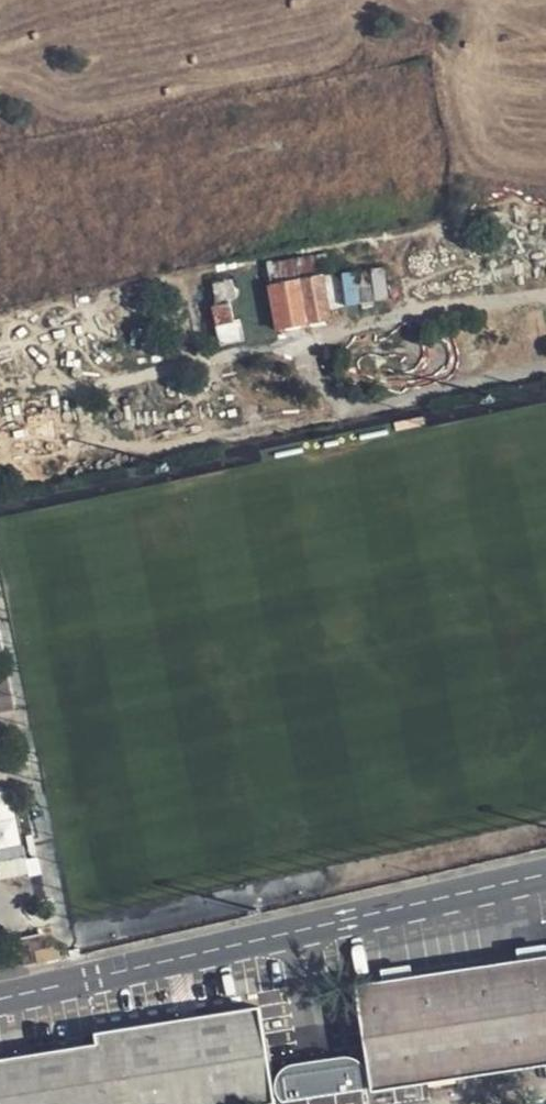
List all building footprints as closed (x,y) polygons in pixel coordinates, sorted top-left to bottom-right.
[(264,262),(268,283),(322,273),(318,251),(264,262)] [(264,331),(277,328),(268,283),(264,262),(251,265),(261,313),(264,331)] [(225,270),(236,318),(261,313),(251,265),(225,270)] [(322,273),(268,283),(277,328),(279,330),(331,319),(322,273)] [(261,313),(236,318),(241,342),(266,338),(264,331),(261,313)] [(15,709),(7,657),(0,658),(0,711),(15,709)] [(2,875),(30,869),(13,788),(0,790),(0,865),(2,875)] [(545,1061),(545,956),(357,985),(374,1088),(545,1061)] [(257,1005),(95,1033),(96,1042),(0,1058),(0,1103),(273,1103),(257,1005)]
